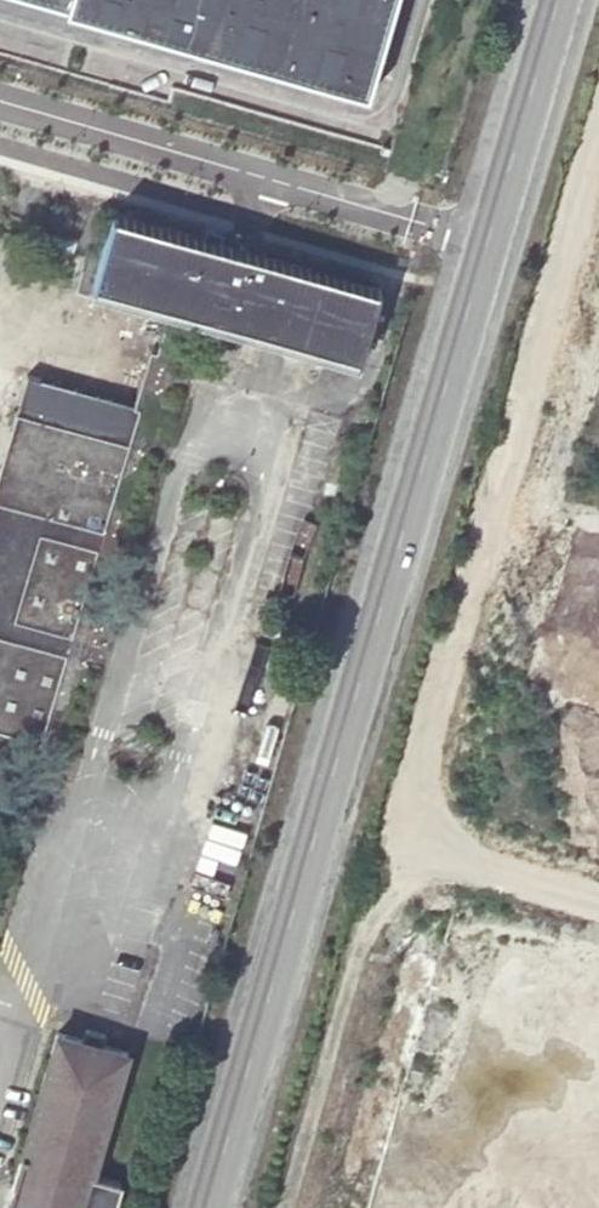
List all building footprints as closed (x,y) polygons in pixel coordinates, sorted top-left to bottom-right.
[(394,0),(47,0),(367,92),(394,0)] [(9,197),(0,194),(0,227),(9,197)] [(377,285),(112,209),(90,285),(356,363),(377,285)] [(45,745),(143,411),(33,377),(0,489),(0,731),(45,745)] [(0,731),(0,761),(38,771),(45,745),(0,731)] [(261,817),(235,809),(218,862),(245,869),(261,817)] [(52,1041),(3,1207),(111,1207),(116,1188),(90,1180),(125,1061),(100,1053),(104,1043),(84,1035),(80,1048),(52,1041)]
